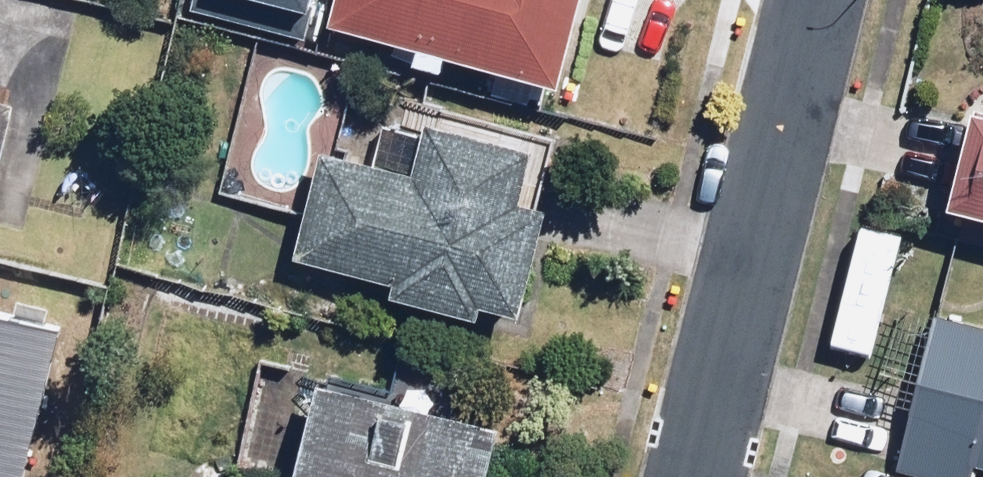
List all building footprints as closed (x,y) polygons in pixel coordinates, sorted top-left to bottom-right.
[(309,18),(314,0),(236,0),(309,18)] [(333,26),(571,86),(592,0),(339,0),(333,26)] [(31,98),(0,90),(0,223),(31,98)] [(960,216),(982,221),(982,112),(960,216)] [(332,151),(306,261),(400,283),(397,299),(489,321),(493,305),(535,315),(560,208),(532,202),(545,148),(438,123),(433,142),(378,129),(370,160),(332,151)] [(0,311),(0,457),(26,463),(60,325),(0,311)] [(941,313),(901,474),(914,476),(970,476),(973,467),(982,470),(982,323),(941,313)] [(325,384),(302,476),(506,476),(518,433),(325,384)]
